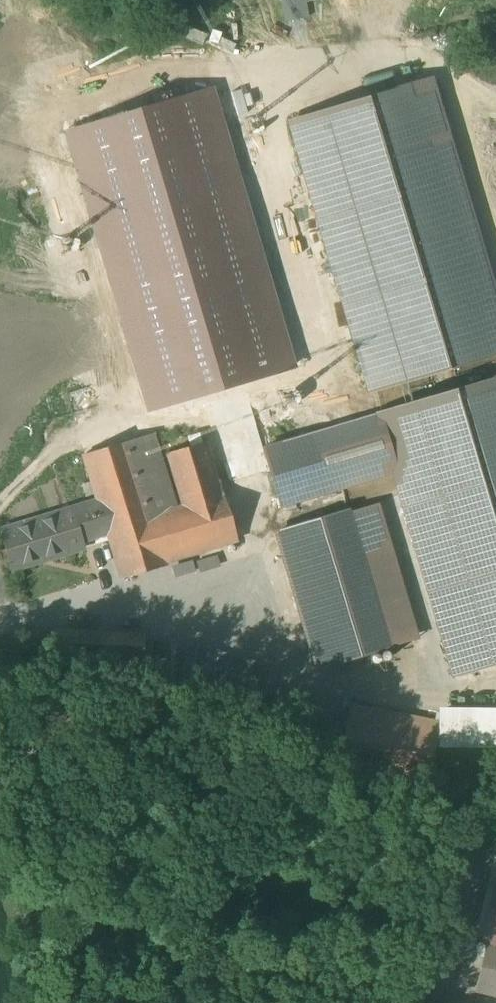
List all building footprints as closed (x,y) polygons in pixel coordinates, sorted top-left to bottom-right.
[(311,0),(284,0),(280,32),(306,35),(311,0)] [(197,45),(201,35),(177,26),(173,36),(197,45)] [(283,128),(365,394),(495,354),(495,286),(434,82),(283,128)] [(388,461),(456,666),(495,653),(495,363),(387,400),(386,397),(267,437),(287,495),(388,461)] [(275,393),(284,424),(308,417),(299,386),(275,393)] [(124,425),(79,440),(118,565),(163,551),(244,525),(230,484),(224,486),(205,422),(161,435),(181,500),(150,510),(124,425)] [(88,492),(0,517),(0,527),(11,563),(101,536),(88,492)] [(396,633),(357,500),(281,523),(320,655),(396,633)] [(441,712),(348,693),(341,727),(433,746),(441,712)] [(489,931),(478,982),(495,986),(495,933),(489,931)]
